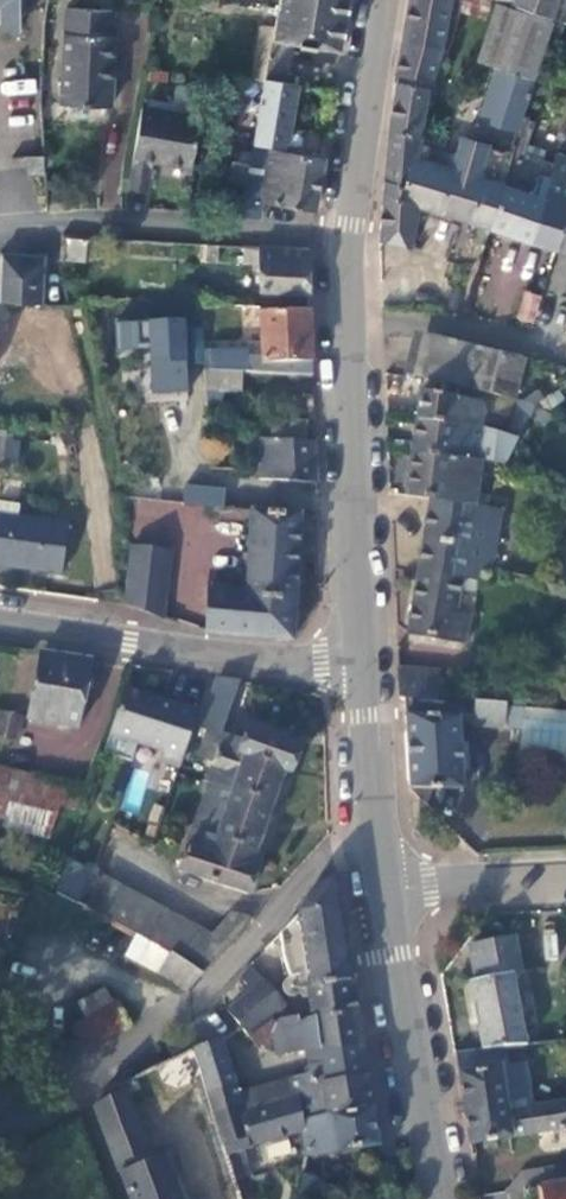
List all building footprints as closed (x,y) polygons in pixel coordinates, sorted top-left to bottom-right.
[(8,25),(19,25),(19,11),(24,11),(24,0),(0,0),(0,25),(8,25)] [(348,0),(279,0),(278,38),(299,42),(341,47),(348,0)] [(397,90),(429,95),(442,53),(452,0),(411,0),(397,90)] [(492,1),(490,0),(465,0),(445,68),(469,76),(492,1)] [(492,1),(516,10),(519,0),(490,0),(492,1)] [(516,10),(555,25),(565,28),(565,0),(519,0),(516,10)] [(518,135),(554,27),(498,8),(479,64),(498,71),(481,123),(518,135)] [(116,38),(111,38),(111,13),(65,11),(64,108),(114,109),(116,38)] [(294,86),(299,42),(278,38),(262,38),(259,58),(263,80),(294,86)] [(325,132),(291,124),(298,85),(294,86),(263,80),(254,139),(314,151),(322,154),(325,132)] [(421,138),(429,95),(397,90),(389,135),(421,138)] [(199,114),(142,105),(133,158),(152,163),(190,165),(199,114)] [(404,190),(421,138),(389,135),(384,184),(404,190)] [(305,204),(314,151),(254,139),(243,138),(237,189),(223,187),(220,211),(249,212),(253,195),(305,204)] [(489,231),(510,157),(464,143),(460,146),(457,158),(427,149),(428,145),(423,143),(425,139),(421,138),(404,190),(384,184),(380,243),(411,250),(420,210),(460,222),(489,231)] [(556,160),(523,150),(525,142),(516,139),(510,157),(489,231),(528,243),(556,160)] [(9,163),(26,162),(24,143),(7,145),(9,163)] [(152,163),(131,160),(127,189),(147,193),(152,163)] [(556,160),(528,243),(557,252),(565,223),(565,163),(556,160)] [(489,231),(460,222),(447,263),(477,273),(489,231)] [(557,252),(565,255),(565,223),(557,252)] [(494,244),(491,274),(531,277),(534,247),(494,244)] [(309,249),(262,246),(264,294),(311,296),(309,249)] [(0,250),(0,301),(39,301),(37,253),(18,253),(18,251),(0,250)] [(532,326),(541,299),(527,294),(517,322),(532,326)] [(312,374),(309,308),(260,312),(262,358),(263,371),(312,374)] [(182,323),(145,325),(149,399),(186,398),(182,323)] [(136,326),(113,327),(114,353),(137,352),(136,326)] [(466,389),(475,349),(433,339),(423,379),(466,389)] [(514,400),(523,360),(475,349),(466,389),(514,400)] [(208,368),(263,371),(262,358),(246,359),(246,352),(207,353),(208,368)] [(418,418),(480,426),(483,414),(479,404),(421,392),(418,418)] [(533,407),(534,405),(525,402),(523,412),(529,414),(533,407)] [(490,438),(491,431),(480,428),(480,426),(418,418),(413,453),(480,461),(483,438),(490,438)] [(228,460),(228,438),(198,437),(198,460),(228,460)] [(316,444),(254,441),(257,483),(317,481),(316,444)] [(476,492),(480,461),(413,453),(407,498),(430,501),(473,506),(483,507),(484,494),(476,492)] [(189,498),(189,495),(177,494),(177,509),(189,508),(189,498)] [(464,564),(473,506),(430,501),(418,573),(461,580),(482,584),(484,567),(464,564)] [(293,632),(299,505),(252,502),(252,507),(247,586),(206,580),(205,625),(293,632)] [(63,575),(68,528),(19,521),(21,508),(0,504),(0,567),(63,575)] [(131,550),(126,607),(127,609),(163,624),(170,555),(166,554),(168,535),(138,531),(136,551),(131,550)] [(451,643),(461,580),(418,573),(408,635),(451,643)] [(417,659),(376,656),(378,685),(385,686),(414,688),(417,659)] [(75,735),(88,668),(38,660),(26,726),(75,735)] [(454,691),(484,693),(486,677),(456,674),(454,691)] [(225,732),(243,681),(243,679),(221,676),(202,730),(209,733),(201,754),(217,760),(209,781),(213,782),(186,859),(182,870),(250,894),(259,869),(252,867),(287,768),(293,771),(303,747),(251,728),(246,740),(225,732)] [(456,713),(495,716),(496,694),(484,693),(454,691),(414,688),(385,686),(384,705),(387,774),(439,776),(436,706),(452,706),(456,713)] [(193,713),(118,689),(104,734),(156,750),(153,759),(175,766),(193,713)] [(548,746),(551,698),(496,694),(495,716),(492,742),(548,746)] [(69,781),(0,763),(0,817),(22,823),(30,820),(39,795),(64,797),(69,781)] [(125,808),(138,811),(147,773),(135,770),(125,808)] [(191,921),(82,864),(64,900),(113,925),(147,943),(182,961),(231,906),(210,900),(191,921)] [(350,983),(340,919),(332,875),(321,881),(313,888),(306,895),(295,914),(278,931),(283,956),(289,977),(307,976),(304,1022),(355,1014),(350,983)] [(452,961),(497,959),(489,923),(445,933),(452,961)] [(106,942),(138,959),(147,943),(113,925),(106,942)] [(167,978),(182,961),(147,943),(138,959),(167,978)] [(497,960),(497,959),(452,961),(454,968),(449,970),(462,1036),(504,1031),(490,962),(497,960)] [(282,1008),(248,967),(239,977),(250,991),(225,1014),(246,1039),(267,1021),(280,1010),(282,1008)] [(60,990),(67,1005),(94,991),(86,976),(60,990)] [(94,991),(67,1005),(52,1013),(64,1036),(106,1013),(94,991)] [(280,1010),(267,1021),(271,1026),(278,1021),(282,1020),(280,1010)] [(360,1047),(355,1014),(304,1022),(290,1024),(289,1019),(282,1020),(278,1021),(271,1026),(267,1021),(246,1039),(255,1050),(264,1043),(267,1050),(272,1046),(273,1054),(277,1058),(304,1053),(304,1056),(360,1047)] [(230,1087),(217,1043),(189,1051),(192,1061),(204,1096),(230,1087)] [(370,1111),(360,1047),(304,1056),(308,1077),(291,1081),(294,1101),(298,1122),(370,1111)] [(175,1070),(192,1061),(189,1051),(170,1061),(175,1070)] [(486,1100),(479,1054),(438,1060),(448,1131),(489,1125),(486,1100)] [(252,1113),(294,1101),(291,1081),(244,1092),(245,1094),(252,1113)] [(486,1100),(489,1125),(551,1115),(553,1127),(565,1125),(565,1090),(565,1086),(486,1100)] [(234,1097),(230,1087),(204,1096),(210,1115),(237,1108),(240,1117),(252,1113),(245,1094),(234,1097)] [(92,1108),(127,1198),(176,1198),(161,1158),(148,1163),(122,1092),(92,1108)] [(298,1122),(294,1101),(252,1113),(240,1117),(237,1108),(210,1115),(220,1147),(244,1140),(246,1149),(300,1133),(298,1122)] [(375,1147),(370,1111),(298,1122),(300,1133),(304,1158),(375,1147)] [(220,1147),(223,1158),(247,1151),(246,1149),(244,1140),(220,1147)] [(511,1174),(515,1198),(565,1198),(565,1166),(511,1174)] [(300,1176),(295,1198),(314,1198),(318,1179),(300,1176)]
